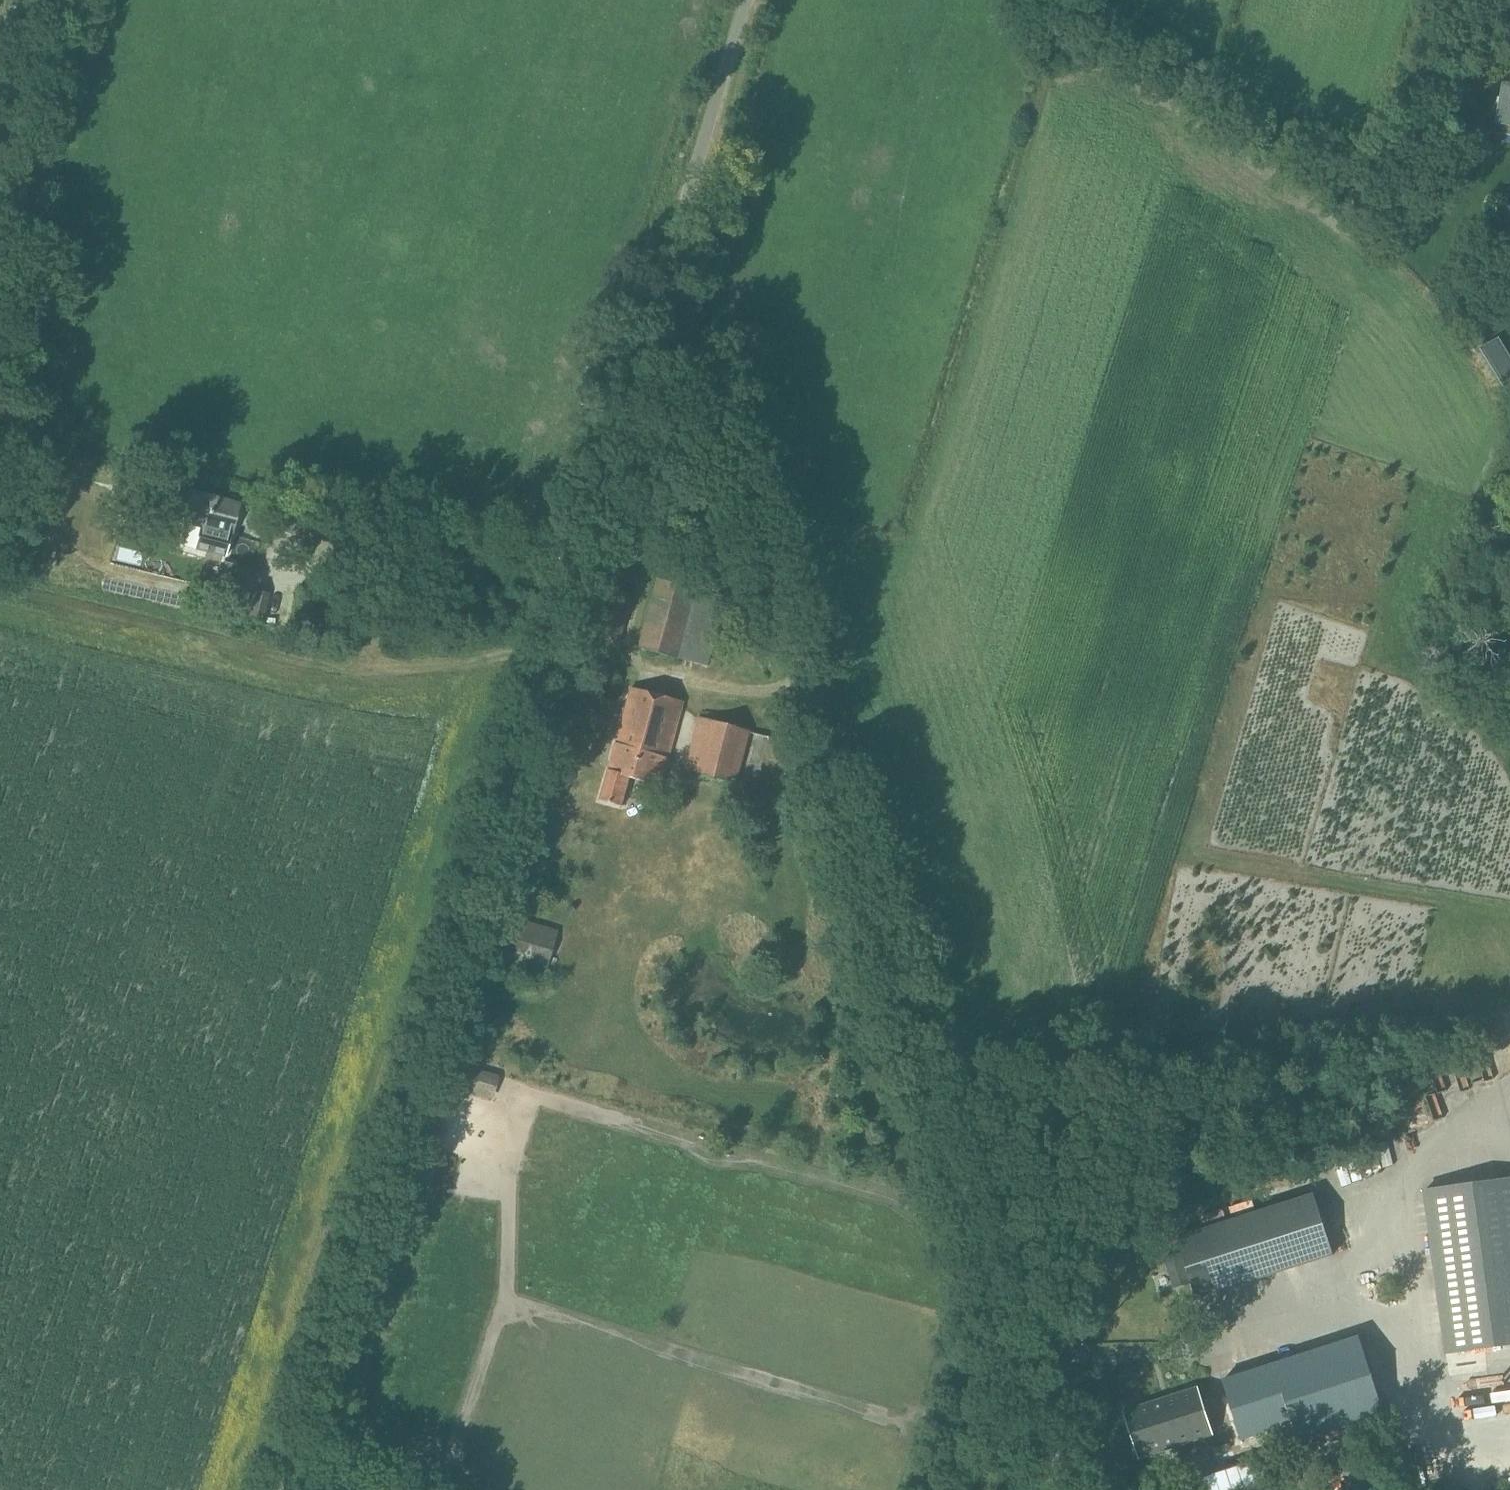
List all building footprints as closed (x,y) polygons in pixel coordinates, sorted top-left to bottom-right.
[(1498,125),(1496,132),(1509,135),(1509,86),(1503,85),(1496,124),(1498,125)] [(1481,351),(1506,388),(1509,385),(1509,358),(1498,340),(1481,351)] [(189,490),(181,522),(201,527),(196,548),(225,556),(230,535),(232,536),(240,504),(189,490)] [(223,561),(220,577),(233,580),(237,564),(223,561)] [(661,579),(642,648),(709,667),(729,598),(699,589),(661,579)] [(249,619),(263,623),(270,593),(256,590),(249,619)] [(616,743),(609,770),(601,799),(623,805),(631,777),(662,786),(685,702),(632,687),(616,743)] [(685,769),(737,783),(751,731),(700,718),(685,769)] [(558,931),(513,918),(502,957),(546,970),(558,931)] [(499,1075),(468,1066),(462,1089),(492,1098),(499,1075)] [(1509,1344),(1509,1180),(1424,1191),(1446,1352),(1509,1344)] [(1165,1259),(1174,1290),(1192,1284),(1197,1299),(1334,1255),(1314,1193),(1177,1238),(1182,1254),(1165,1259)] [(1222,1380),(1242,1441),(1292,1425),(1298,1444),(1385,1416),(1359,1336),(1222,1380)] [(1197,1388),(1125,1411),(1140,1459),(1212,1436),(1197,1388)]
